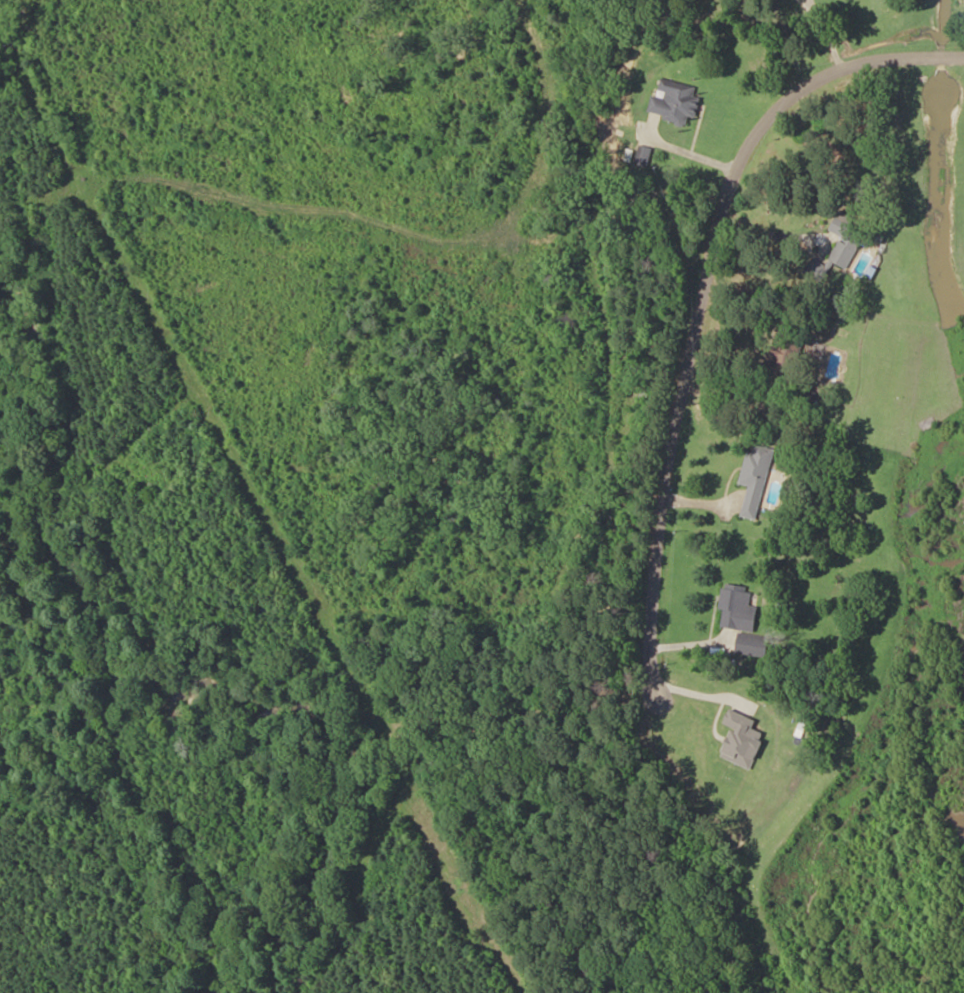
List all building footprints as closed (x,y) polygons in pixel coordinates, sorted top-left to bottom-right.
[(697,87),(662,78),(658,94),(653,93),(648,114),(687,124),(689,116),(697,118),(702,97),(695,96),(697,87)] [(849,269),(868,226),(838,214),(830,232),(841,236),(827,268),(816,263),(813,270),(827,277),(833,263),(849,269)] [(764,377),(780,386),(795,360),(779,351),(764,377)] [(749,487),(742,517),(758,521),(775,449),(750,443),(740,484),(749,487)] [(725,584),(719,626),(755,632),(759,607),(748,606),(751,588),(725,584)] [(767,659),(771,639),(741,632),(737,652),(767,659)]
